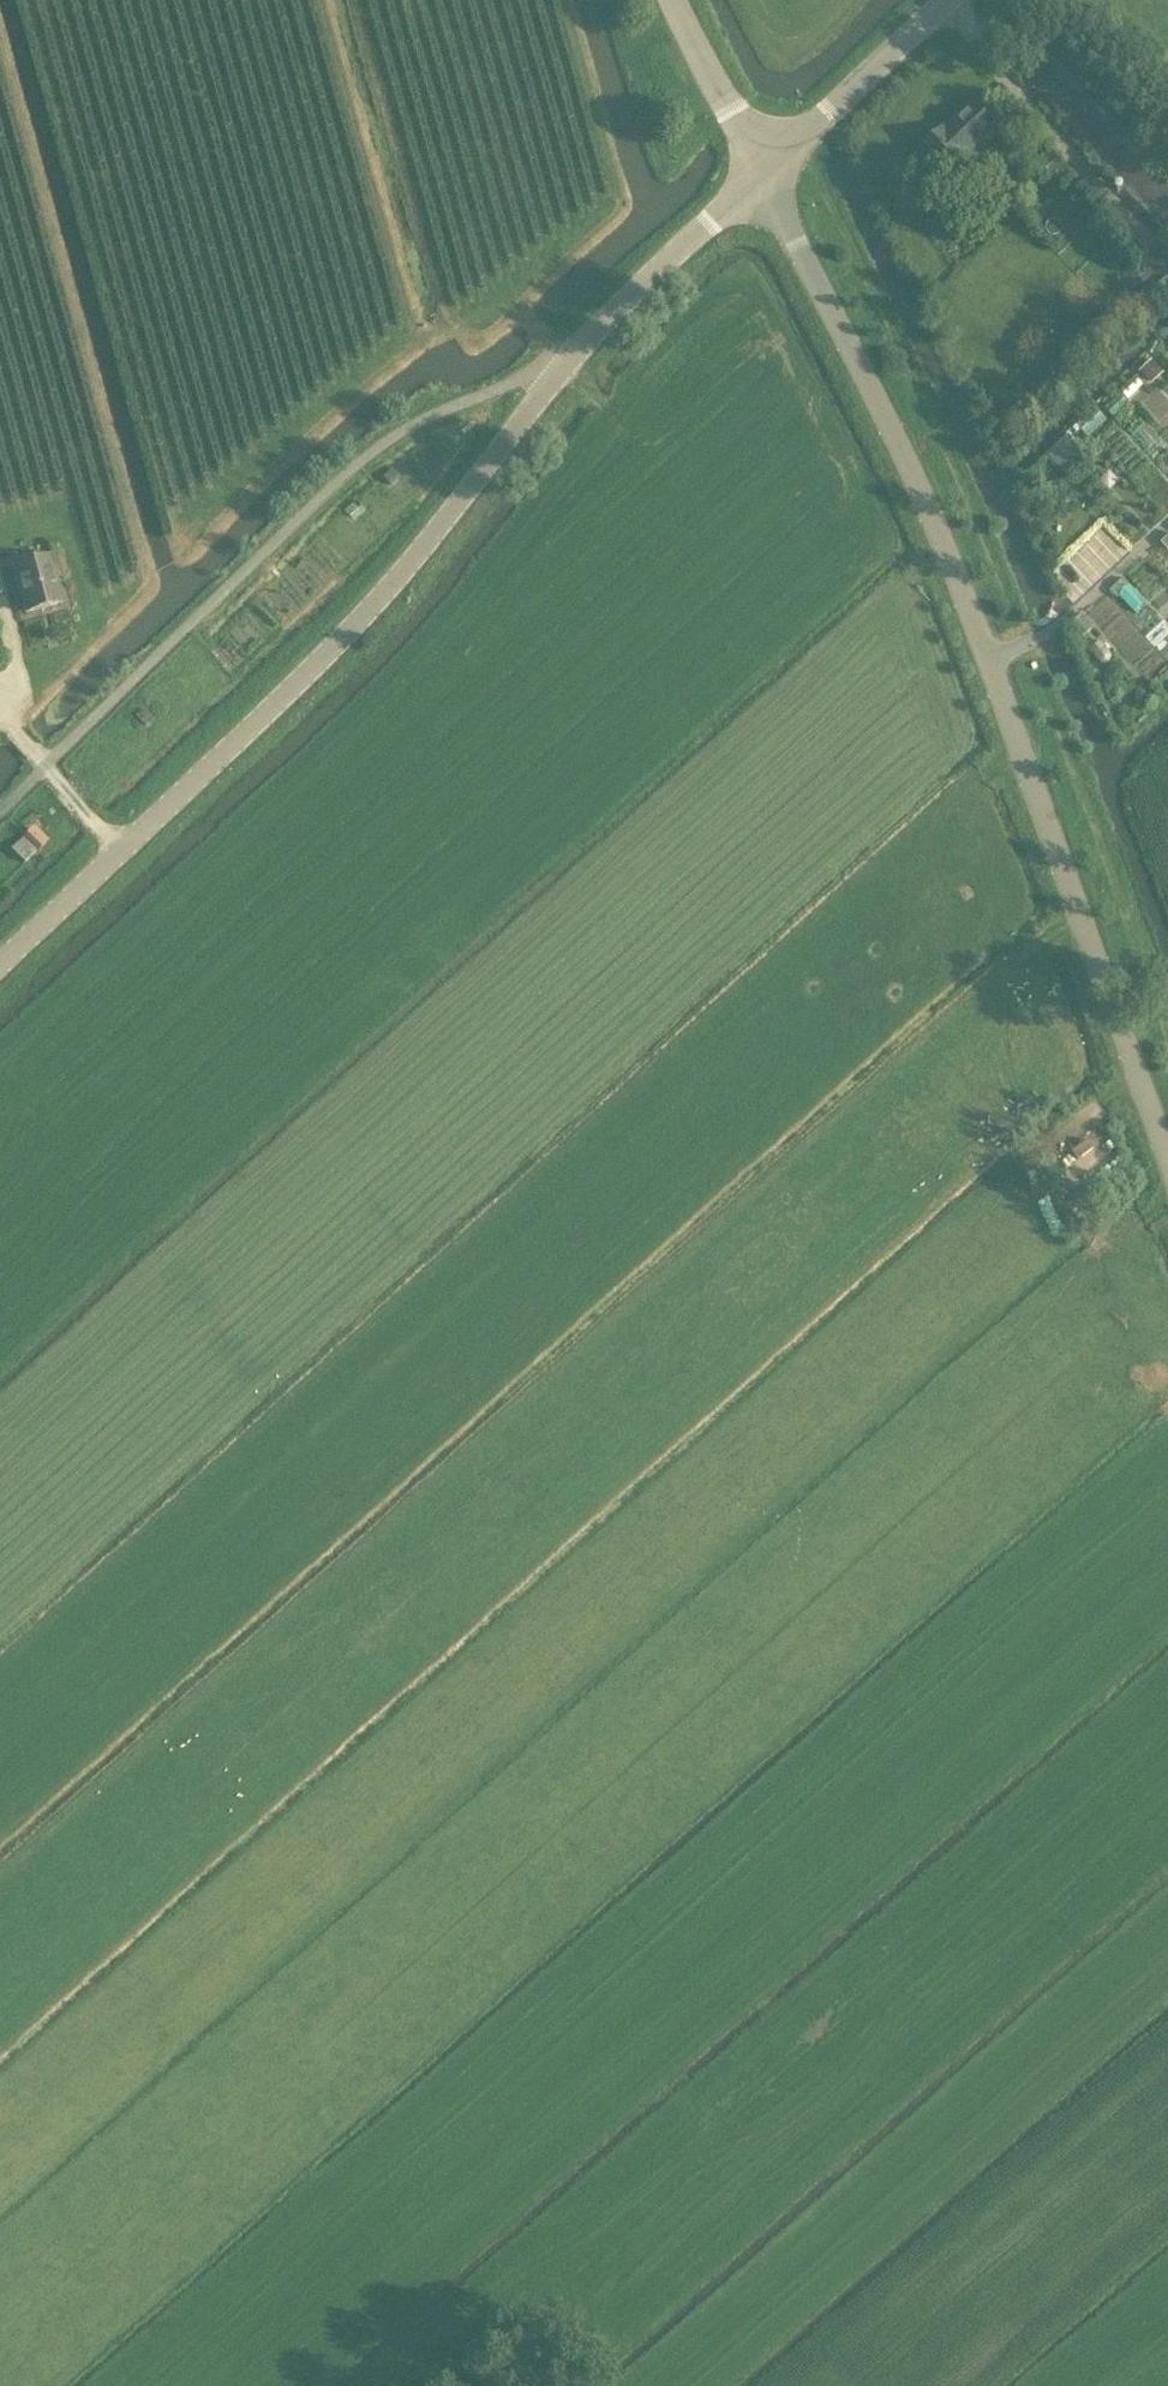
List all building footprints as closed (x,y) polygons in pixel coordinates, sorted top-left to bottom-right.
[(1020,67),(1167,233),(1167,144),(1064,28),(1020,67)] [(947,128),(919,154),(948,184),(976,158),(971,153),(997,129),(974,105),(957,121),(959,123),(950,131),(947,128)] [(1109,245),(1116,238),(1109,230),(1101,238),(1109,245)] [(1152,362),(1141,372),(1150,381),(1161,371),(1152,362)] [(1068,435),(1047,456),(1064,474),(1081,458),(1075,452),(1080,446),(1068,435)] [(391,471),(383,479),(389,486),(397,478),(391,471)] [(26,613),(63,603),(50,557),(13,567),(26,613)] [(1083,616),(1069,627),(1079,640),(1093,628),(1083,616)] [(24,837),(38,852),(48,843),(34,828),(24,837)] [(24,863),(36,852),(24,839),(12,850),(24,863)] [(1076,1170),(1096,1151),(1084,1139),(1064,1157),(1076,1170)]
